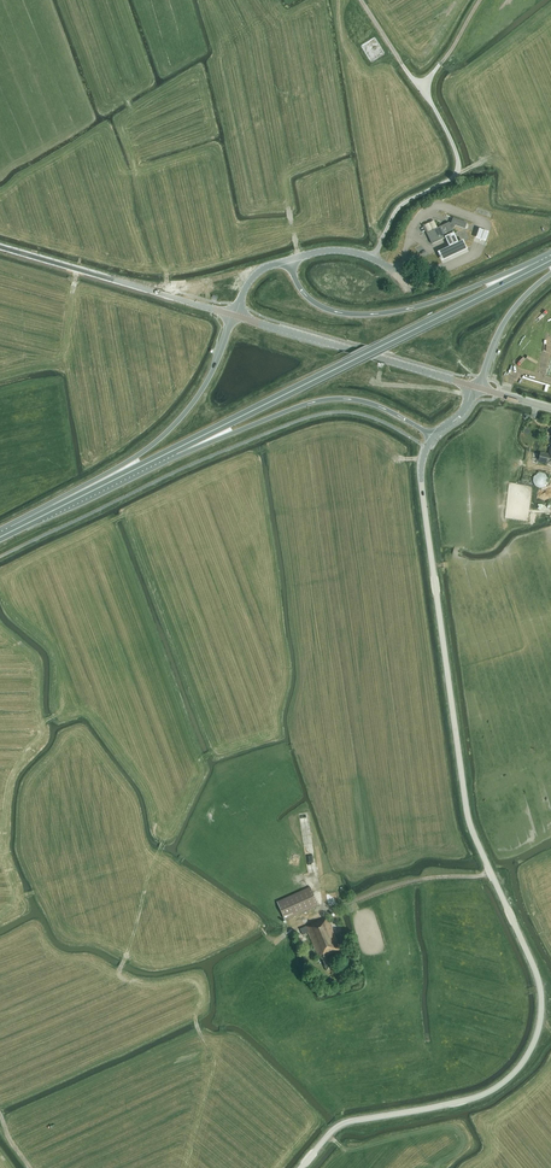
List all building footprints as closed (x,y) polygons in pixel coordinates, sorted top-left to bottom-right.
[(451,224),(449,223),(443,225),(438,228),(437,228),(427,233),(423,225),(423,226),(432,244),(445,238),(454,234),(452,229),(454,228),(456,226),(465,229),(466,226),(467,224),(467,223),(453,218),(453,219),(452,221),(451,224)] [(434,221),(424,226),(427,233),(437,228),(434,221)] [(478,231),(475,240),(477,241),(482,242),(484,243),(488,234),(485,233),(481,231),(478,231)] [(454,235),(454,234),(445,238),(446,239),(448,243),(450,248),(448,249),(442,252),(439,253),(443,261),(446,260),(452,257),(459,254),(466,251),(468,250),(467,248),(464,241),(462,242),(459,244),(456,239),(454,235)] [(548,454),(540,453),(538,462),(550,465),(550,442),(548,454)] [(533,478),(533,479),(533,481),(533,483),(534,484),(535,486),(536,487),(537,488),(539,488),(541,488),(542,488),(544,487),(545,487),(546,485),(547,484),(548,483),(548,481),(548,479),(548,478),(547,476),(546,475),(544,474),(543,473),(541,473),(540,473),(538,473),(537,474),(535,475),(534,476),(533,478)] [(285,920),(319,906),(310,887),(277,902),(285,920)] [(327,955),(341,950),(327,919),(322,921),(322,920),(300,929),(303,935),(308,932),(318,955),(320,955),(327,971),(333,968),(327,955)]
